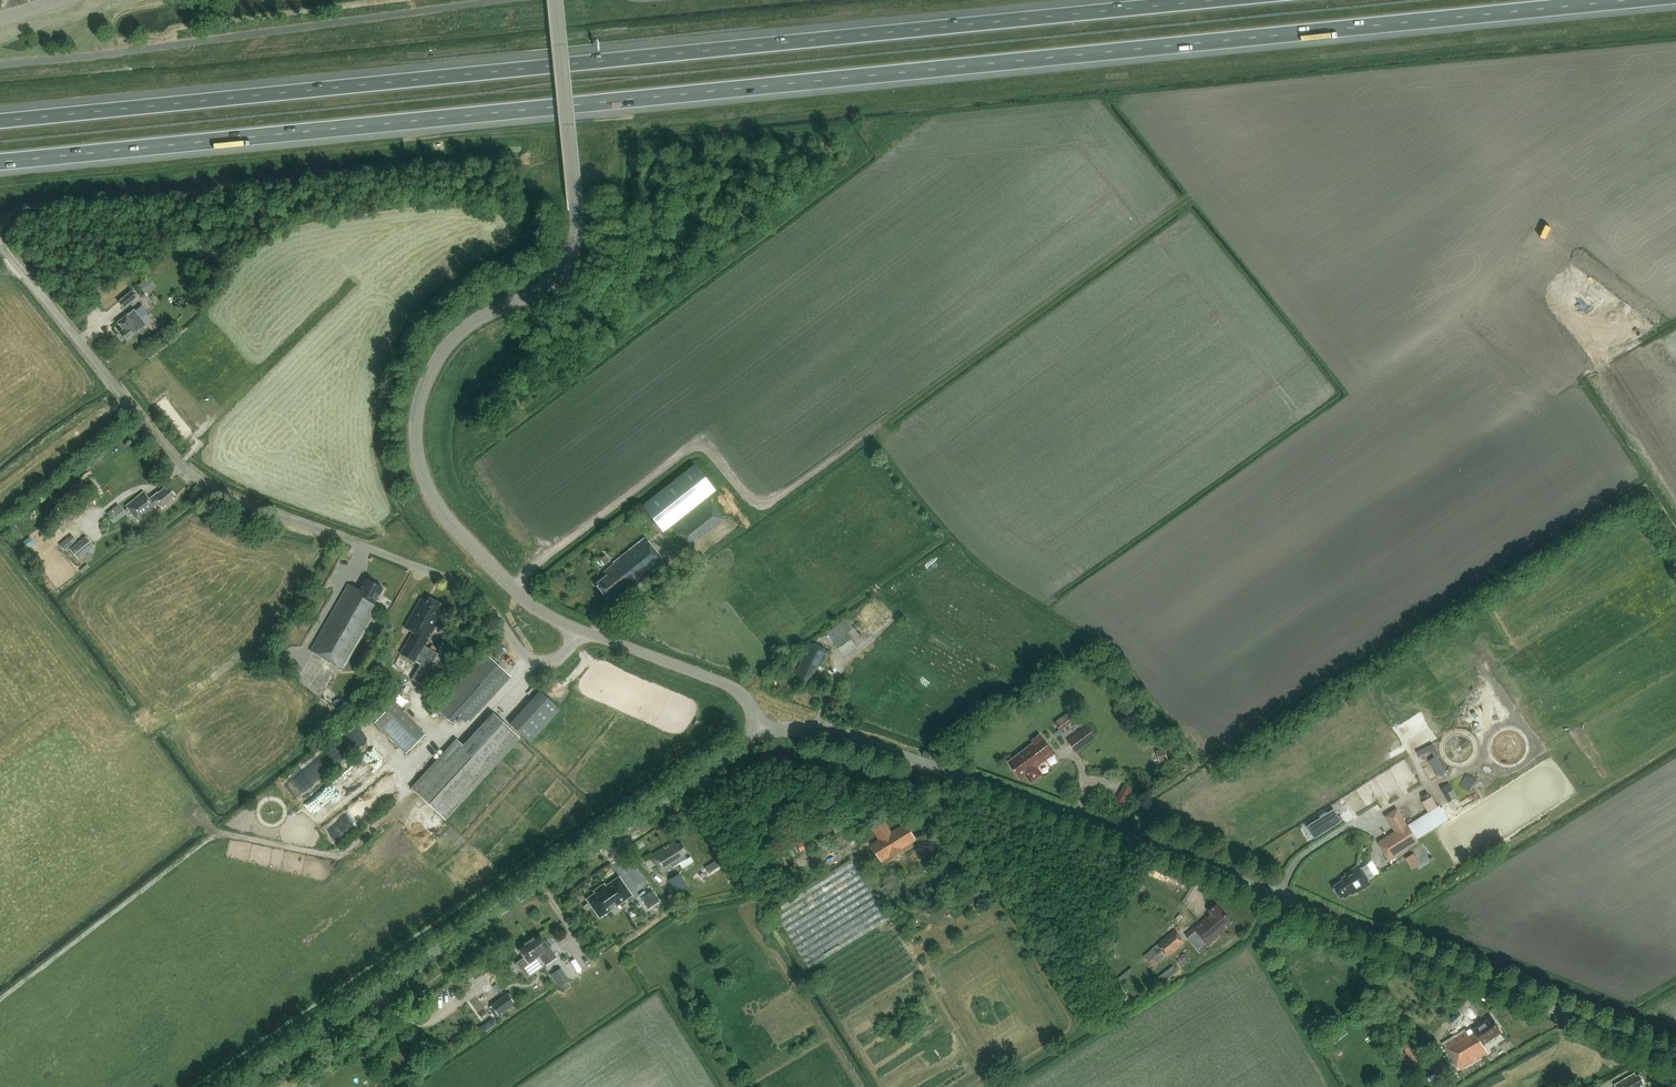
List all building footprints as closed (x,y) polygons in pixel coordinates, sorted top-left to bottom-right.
[(189,235),(186,241),(200,249),(204,243),(189,235)] [(157,287),(149,277),(138,285),(146,295),(157,287)] [(100,282),(94,286),(99,293),(105,288),(100,282)] [(131,291),(119,302),(125,309),(137,298),(131,291)] [(146,324),(133,309),(117,323),(123,329),(120,332),(127,341),(138,332),(141,329),(146,324)] [(694,464),(641,505),(663,532),(715,491),(694,464)] [(150,499),(144,492),(126,506),(128,508),(127,508),(140,523),(150,514),(149,512),(159,504),(163,509),(174,500),(172,497),(175,495),(169,488),(167,490),(165,488),(158,494),(157,493),(150,499)] [(121,503),(108,511),(116,522),(128,513),(121,503)] [(79,560),(94,547),(86,536),(70,549),(79,560)] [(73,544),(73,543),(68,538),(59,545),(64,551),(73,544)] [(611,597),(615,602),(664,563),(645,538),(612,564),(613,565),(603,572),(606,576),(596,584),(608,600),(611,597)] [(606,554),(601,558),(605,563),(610,559),(606,554)] [(342,669),(377,606),(374,605),(384,588),(366,578),(359,590),(348,584),(310,651),(342,669)] [(405,628),(412,632),(411,633),(400,653),(420,665),(412,679),(430,689),(447,659),(423,646),(426,642),(427,640),(446,607),(430,598),(428,602),(421,598),(405,628)] [(859,647),(858,645),(864,641),(847,618),(827,632),(844,657),(859,647)] [(829,651),(812,643),(795,676),(800,678),(798,682),(807,687),(809,682),(813,685),(819,673),(817,671),(819,666),(822,667),(829,651)] [(383,660),(372,654),(364,669),(374,675),(383,660)] [(485,654),(436,708),(452,723),(462,712),(471,720),(510,677),(485,654)] [(542,689),(512,722),(533,741),(563,709),(542,689)] [(342,698),(334,701),(338,713),(346,709),(342,698)] [(396,701),(376,721),(408,753),(428,733),(396,701)] [(1071,711),(1055,723),(1061,730),(1077,719),(1071,711)] [(456,740),(411,789),(445,820),(490,771),(520,738),(493,714),(478,730),(463,746),(456,740)] [(1096,738),(1088,727),(1069,741),(1077,752),(1096,738)] [(1009,762),(1021,778),(1026,775),(1032,783),(1043,774),(1037,767),(1047,759),(1046,758),(1049,755),(1050,757),(1055,753),(1041,735),(1032,741),(1034,743),(1009,762)] [(1433,743),(1417,751),(1419,756),(1431,750),(1435,757),(1439,755),(1433,743)] [(1165,748),(1157,750),(1160,762),(1168,760),(1165,748)] [(1454,790),(1445,795),(1449,802),(1458,797),(1454,790)] [(1396,832),(1379,842),(1390,859),(1418,842),(1414,835),(1429,826),(1431,828),(1445,820),(1438,808),(1408,826),(1397,809),(1386,816),(1396,832)] [(1327,814),(1303,829),(1310,841),(1334,825),(1327,814)] [(873,827),(882,840),(873,845),(882,860),(890,854),(892,857),(902,851),(900,848),(915,839),(906,825),(891,834),(883,821),(873,827)] [(800,841),(803,850),(820,844),(817,835),(800,841)] [(687,852),(681,843),(677,846),(675,841),(651,856),(662,874),(686,859),(683,854),(687,852)] [(1418,852),(1409,857),(1415,868),(1424,863),(1418,852)] [(709,865),(715,874),(730,863),(724,854),(709,865)] [(851,859),(773,908),(810,969),(889,920),(851,859)] [(1359,865),(1346,873),(1347,875),(1343,878),(1344,880),(1334,887),(1341,898),(1343,896),(1345,898),(1352,894),(1353,894),(1357,892),(1358,893),(1371,884),(1359,865)] [(704,878),(713,873),(708,866),(700,871),(704,878)] [(669,880),(678,895),(688,888),(679,874),(669,880)] [(577,881),(576,906),(585,906),(585,881),(577,881)] [(589,900),(598,913),(607,907),(609,909),(629,895),(620,881),(613,886),(612,884),(605,889),(605,888),(604,889),(599,893),(598,893),(597,893),(598,894),(589,900)] [(979,888),(974,888),(972,892),(974,896),(979,896),(982,892),(979,888)] [(648,909),(659,902),(652,890),(641,898),(648,909)] [(1230,920),(1217,905),(1209,912),(1211,914),(1194,928),(1209,945),(1221,935),(1220,934),(1230,925),(1227,922),(1230,920)] [(1185,942),(1174,930),(1144,956),(1150,962),(1163,951),(1168,957),(1185,942)] [(539,934),(529,942),(539,956),(541,955),(547,964),(553,960),(547,951),(550,949),(549,947),(551,946),(547,941),(545,942),(539,934)] [(537,957),(539,956),(529,942),(518,949),(524,957),(516,963),(527,979),(544,967),(537,957)] [(1183,967),(1190,962),(1186,956),(1178,962),(1183,967)] [(553,974),(562,987),(573,980),(564,967),(553,974)] [(497,983),(493,986),(498,993),(502,990),(497,983)] [(514,1003),(507,993),(490,1005),(498,1015),(514,1003)] [(1459,1070),(1489,1053),(1483,1045),(1502,1032),(1492,1017),(1473,1030),(1472,1029),(1444,1045),(1459,1070)] [(482,1026),(485,1032),(498,1024),(495,1018),(482,1026)] [(1403,1044),(1413,1061),(1421,1075),(1433,1067),(1415,1037),(1403,1044)] [(1616,1086),(1642,1086),(1641,1085),(1644,1083),(1639,1075),(1636,1077),(1635,1074),(1615,1085),(1616,1086)]
